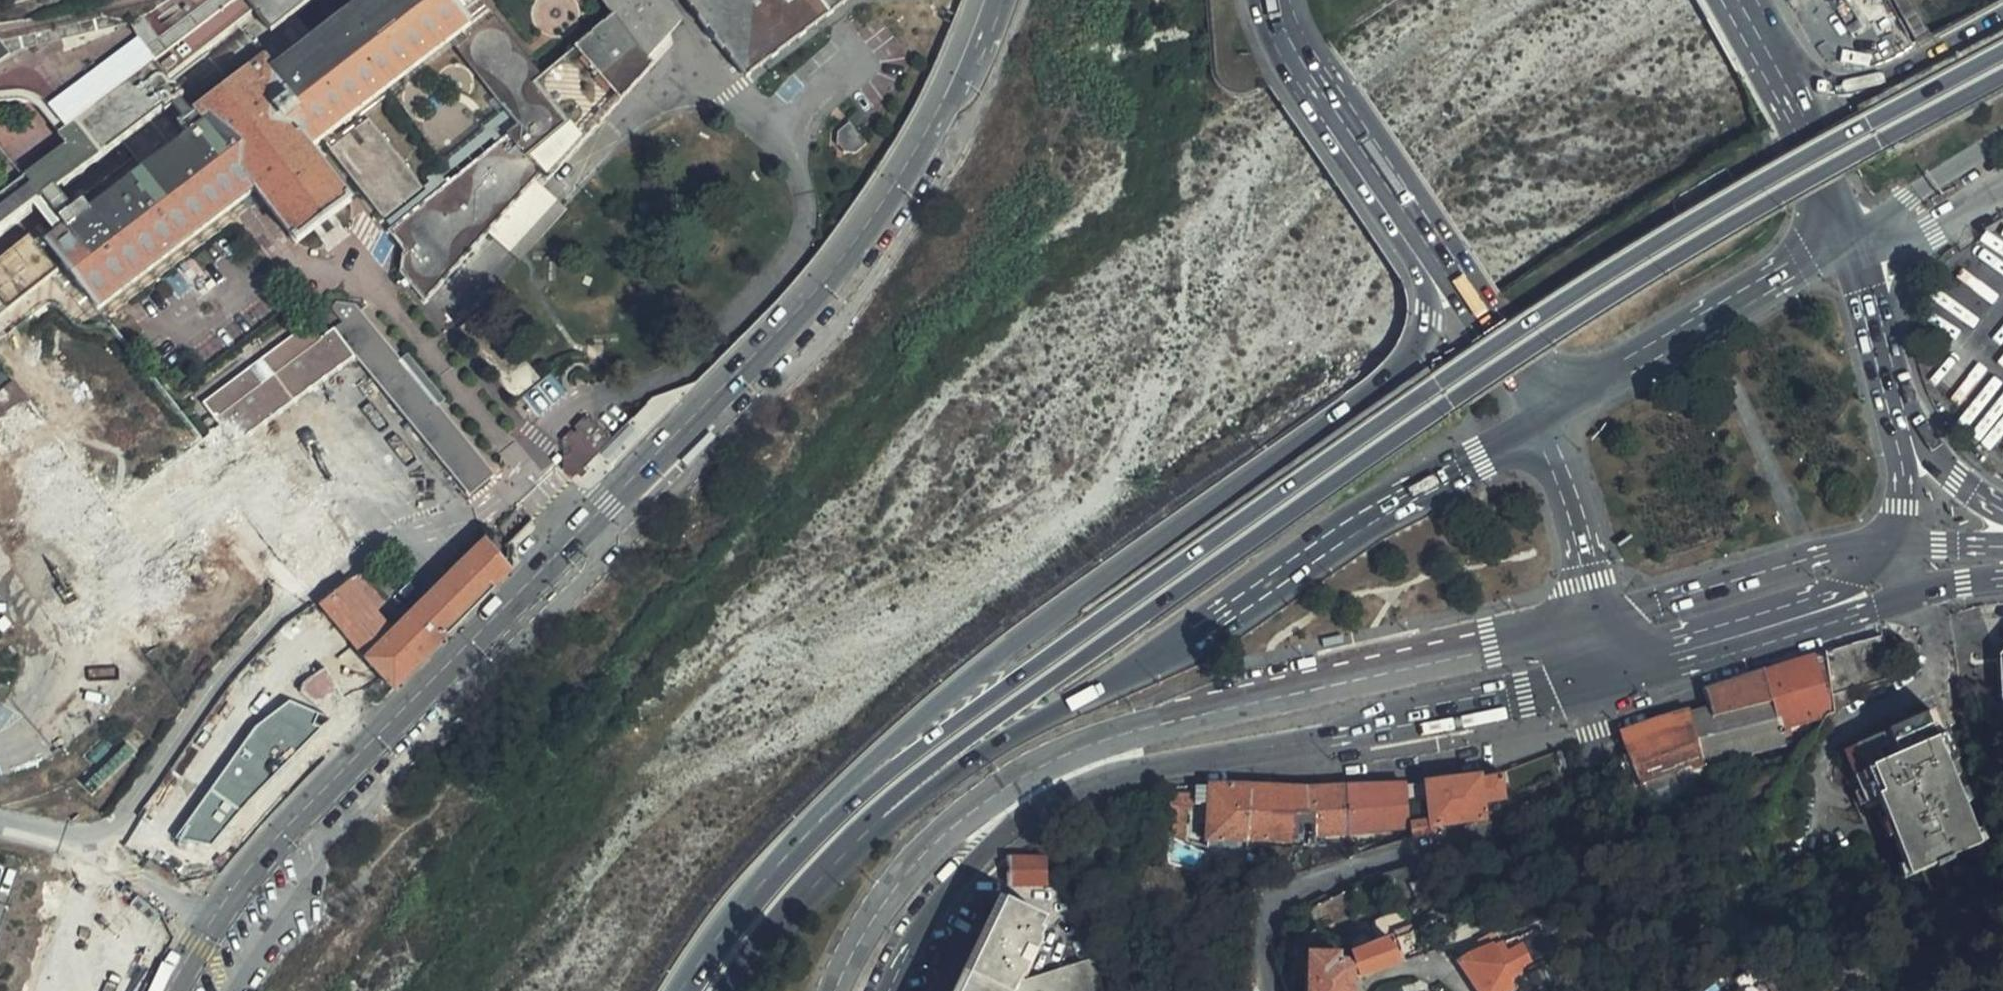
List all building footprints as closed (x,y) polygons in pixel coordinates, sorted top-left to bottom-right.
[(178,21),(169,10),(151,21),(156,29),(61,93),(64,96),(104,149),(166,102),(193,136),(51,245),(100,308),(255,187),(295,240),(350,197),(309,146),(319,138),(380,217),(403,199),(419,187),(367,117),(348,129),(343,121),(462,30),(469,40),(459,48),(450,58),(496,116),(423,178),(427,185),(512,117),(519,126),(390,230),(407,252),(402,255),(402,272),(425,301),(490,231),(538,179),(543,173),(647,60),(681,23),(664,0),(620,0),(634,18),(540,96),(477,17),(488,8),(482,0),(368,0),(294,58),(271,29),(310,0),(250,0),(258,10),(168,80),(155,63),(236,0),(205,0),(178,21)] [(620,0),(600,0),(610,14),(541,74),(488,8),(477,17),(540,96),(634,18),(620,0)] [(745,73),(839,0),(688,0),(745,73)] [(14,57),(0,40),(0,67),(14,57)] [(654,67),(647,60),(543,173),(549,180),(654,67)] [(0,228),(104,149),(64,96),(51,107),(73,140),(0,195),(0,228)] [(870,122),(859,112),(851,120),(853,122),(842,133),(840,146),(847,153),(860,151),(869,142),(860,133),(870,122)] [(569,207),(538,179),(490,231),(521,260),(569,207)] [(62,268),(33,234),(0,259),(0,317),(62,268)] [(187,524),(228,491),(237,500),(394,687),(511,568),(487,541),(393,633),(375,611),(390,598),(262,446),(248,458),(235,443),(356,354),(471,494),(496,474),(439,405),(401,359),(357,305),(339,301),(332,305),(344,319),(323,335),(310,319),(200,402),(212,416),(202,425),(209,433),(114,508),(16,384),(0,364),(0,455),(89,567),(103,586),(111,596),(146,570),(156,562),(149,554),(187,524)] [(545,376),(488,305),(457,329),(515,399),(545,376)] [(407,353),(401,359),(439,405),(446,400),(407,353)] [(613,437),(593,416),(585,416),(577,424),(576,429),(572,429),(567,434),(567,440),(572,444),(572,451),(568,453),(568,462),(578,472),(613,437)] [(326,665),(319,672),(294,634),(249,683),(268,700),(273,703),(258,720),(263,723),(286,742),(294,734),(315,749),(352,707),(326,665)] [(1831,693),(1825,654),(1767,673),(1781,730),(1825,719),(1834,717),(1831,693)] [(1999,655),(1978,657),(1980,686),(2001,684),(1999,655)] [(1786,747),(1781,730),(1767,673),(1707,693),(1711,709),(1695,716),(1705,768),(1786,747)] [(260,704),(252,714),(258,720),(273,703),(268,700),(261,706),(260,704)] [(1840,753),(1851,778),(1863,804),(1876,798),(1910,871),(1976,842),(1966,821),(1969,819),(1945,767),(1955,763),(1931,711),(1921,716),(1917,711),(1854,740),(1857,746),(1840,753)] [(1643,791),(1705,768),(1695,716),(1694,712),(1666,718),(1622,732),(1643,791)] [(258,720),(252,714),(228,744),(234,749),(193,796),(225,823),(270,774),(293,748),(286,742),(263,723),(258,720)] [(1430,781),(1405,784),(1412,827),(1413,838),(1437,834),(1434,825),(1484,817),(1483,805),(1505,800),(1502,771),(1479,775),(1475,776),(1473,776),(1469,777),(1467,777),(1463,778),(1461,778),(1449,780),(1439,780),(1434,781),(1430,781)] [(225,823),(246,840),(289,791),(270,774),(225,823)] [(1863,804),(1851,778),(1843,782),(1855,808),(1863,804)] [(1209,785),(1192,784),(1192,807),(1209,807),(1209,785)] [(1404,784),(1348,786),(1351,833),(1388,829),(1412,827),(1405,784),(1404,784)] [(1209,839),(1250,839),(1251,786),(1209,785),(1209,807),(1209,839)] [(1251,786),(1250,839),(1294,839),(1295,815),(1307,814),(1308,786),(1251,786)] [(1348,786),(1308,786),(1307,814),(1309,836),(1351,833),(1348,786)] [(1388,829),(1392,845),(1413,838),(1412,827),(1388,829)] [(65,873),(68,860),(55,856),(52,867),(65,873)] [(1008,885),(1048,886),(1049,859),(1009,857),(1008,885)] [(1092,958),(1030,974),(1052,924),(1002,900),(959,990),(1101,990),(1092,958)] [(78,921),(62,981),(96,990),(120,990),(135,940),(78,921)] [(1478,990),(1496,990),(1515,979),(1511,971),(1532,957),(1524,944),(1502,957),(1491,939),(1458,961),(1478,990)] [(1362,977),(1398,963),(1390,940),(1353,953),(1359,968),(1362,977)] [(1355,981),(1354,970),(1349,966),(1343,968),(1343,959),(1339,955),(1310,958),(1309,990),(1355,990),(1355,981)]
